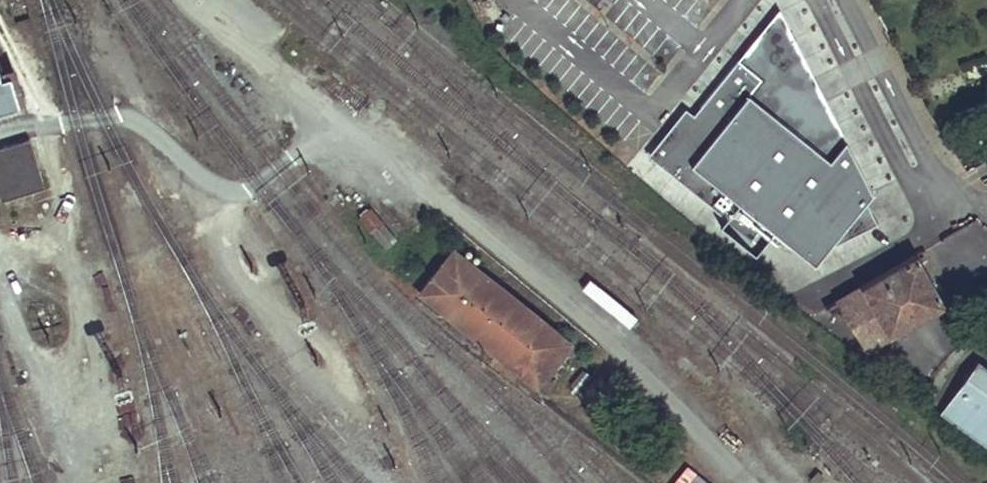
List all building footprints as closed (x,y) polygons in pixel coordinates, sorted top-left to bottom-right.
[(481,1),(491,18),(501,12),(494,0),(483,0),(481,1)] [(830,109),(779,9),(738,60),(759,77),(771,63),(819,123),(830,109)] [(872,193),(830,109),(819,123),(771,63),(759,77),(738,60),(655,162),(761,247),(774,231),(815,264),(829,247),(872,226),(862,206),(872,193)] [(0,73),(0,111),(20,105),(10,74),(1,76),(0,73)] [(30,139),(0,148),(0,173),(6,172),(13,197),(44,187),(30,139)] [(6,172),(0,173),(0,197),(1,200),(13,197),(6,172)] [(359,218),(386,248),(395,239),(368,210),(359,218)] [(539,381),(570,340),(454,251),(423,291),(539,381)] [(944,305),(916,255),(836,301),(864,352),(944,305)] [(977,360),(939,413),(986,447),(986,367),(977,360)]
